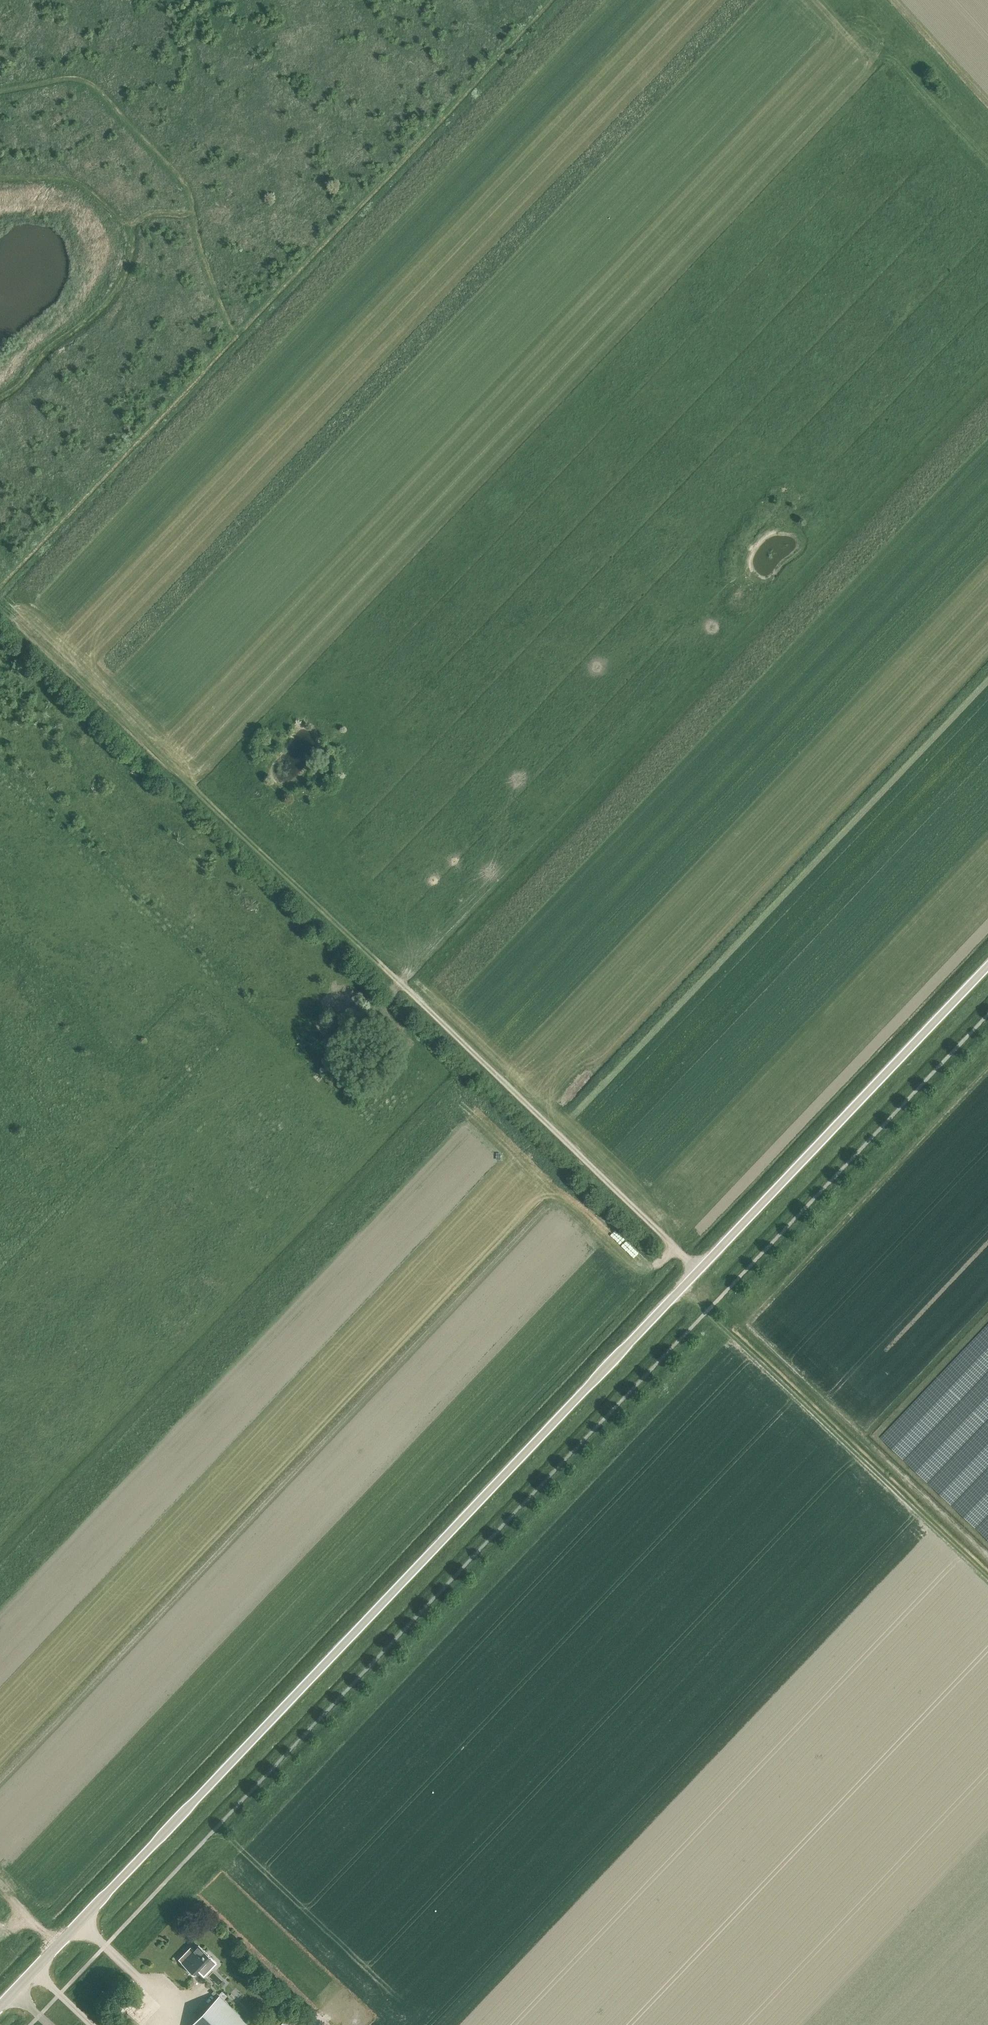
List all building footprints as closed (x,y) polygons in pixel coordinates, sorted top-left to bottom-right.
[(191,1947),(179,1959),(195,1974),(211,1957),(199,1945),(194,1950),(191,1947)] [(187,1992),(182,1998),(187,2002),(192,1997),(187,1992)] [(220,1995),(191,2024),(251,2024),(220,1995)] [(177,2013),(185,2006),(180,2001),(172,2008),(177,2013)]
